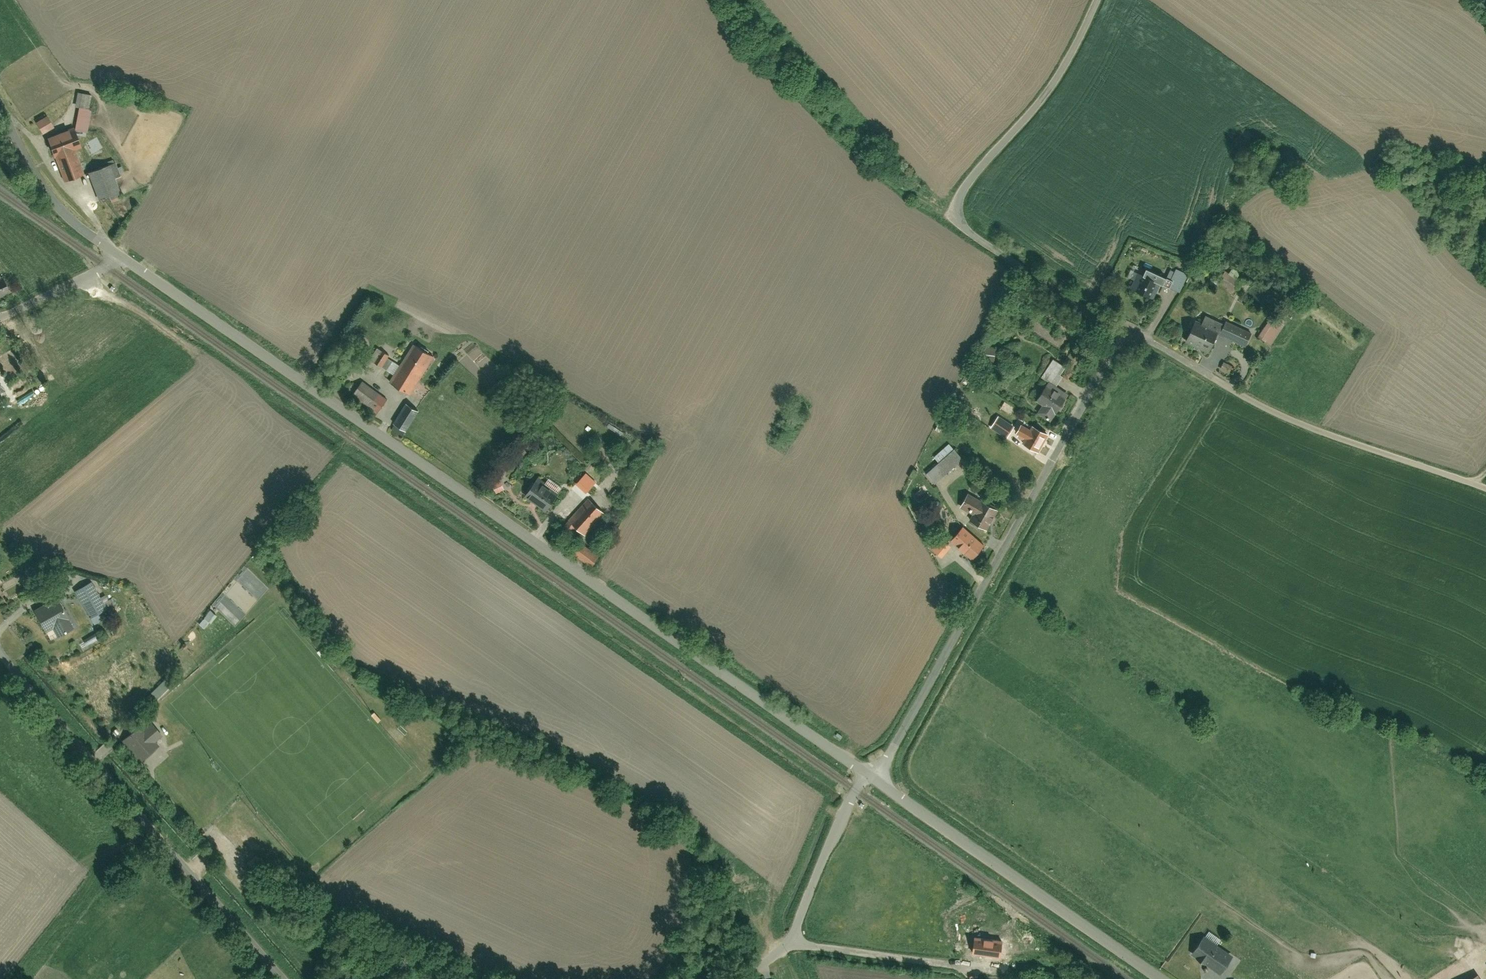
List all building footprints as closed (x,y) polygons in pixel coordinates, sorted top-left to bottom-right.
[(88,109),(91,95),(81,93),(75,130),(87,132),(91,109),(88,109)] [(45,121),(44,119),(37,123),(43,134),(54,127),(49,119),(45,121)] [(75,149),(68,130),(48,138),(55,157),(75,149)] [(75,149),(55,157),(65,181),(84,174),(75,149)] [(101,202),(120,195),(109,165),(90,172),(101,202)] [(1142,274),(1159,282),(1163,274),(1146,265),(1142,274)] [(1242,280),(1226,270),(1219,281),(1235,291),(1242,280)] [(11,288),(6,277),(3,278),(0,272),(0,294),(11,288)] [(1138,272),(1130,288),(1151,299),(1159,282),(1142,274),(1138,272)] [(1163,274),(1159,282),(1168,287),(1172,279),(1163,274)] [(1206,314),(1201,323),(1217,331),(1221,322),(1206,314)] [(1284,325),(1271,317),(1259,335),(1272,344),(1284,325)] [(1221,322),(1217,331),(1244,345),(1251,332),(1223,318),(1221,322)] [(1201,323),(1196,320),(1186,340),(1207,350),(1217,331),(1201,323)] [(437,355),(419,343),(393,381),(412,394),(437,355)] [(995,347),(983,345),(981,362),(993,364),(995,347)] [(390,354),(382,349),(374,361),(382,366),(390,354)] [(1064,367),(1052,359),(1041,376),(1053,383),(1064,367)] [(389,401),(365,383),(356,394),(380,412),(389,401)] [(1066,396),(1046,384),(1037,399),(1043,403),(1038,411),(1051,419),(1066,396)] [(417,412),(406,404),(393,422),(405,430),(417,412)] [(998,421),(993,418),(988,427),(993,430),(998,421)] [(1010,424),(1000,418),(998,421),(993,430),(1008,438),(1011,432),(1007,430),(1010,424)] [(1047,434),(1025,422),(1019,432),(1027,436),(1023,443),(1037,451),(1047,434)] [(933,455),(938,460),(953,448),(948,442),(933,455)] [(938,460),(924,473),(933,483),(962,458),(953,448),(938,460)] [(595,464),(579,481),(588,490),(605,472),(595,464)] [(501,480),(493,484),(497,493),(505,489),(501,480)] [(561,495),(541,481),(529,497),(550,511),(561,495)] [(987,529),(997,511),(968,494),(962,505),(974,512),(970,519),(987,529)] [(605,511),(588,497),(564,526),(570,531),(575,525),(586,534),(605,511)] [(984,545),(963,527),(952,539),(973,557),(984,545)] [(925,544),(936,558),(948,548),(937,534),(925,544)] [(599,554),(581,542),(573,553),(591,565),(599,554)] [(91,581),(75,590),(90,615),(98,610),(106,606),(91,581)] [(59,598),(35,613),(46,632),(54,627),(59,635),(75,626),(59,598)] [(98,610),(90,615),(93,621),(102,616),(98,610)] [(96,630),(83,637),(87,644),(100,637),(96,630)] [(165,677),(150,693),(156,699),(172,683),(165,677)] [(138,725),(120,740),(142,765),(158,751),(152,744),(163,734),(155,726),(145,734),(138,725)] [(257,854),(249,861),(254,866),(262,860),(257,854)] [(999,956),(1002,941),(976,938),(973,952),(999,956)] [(1228,955),(1204,939),(1191,956),(1215,973),(1228,955)]
